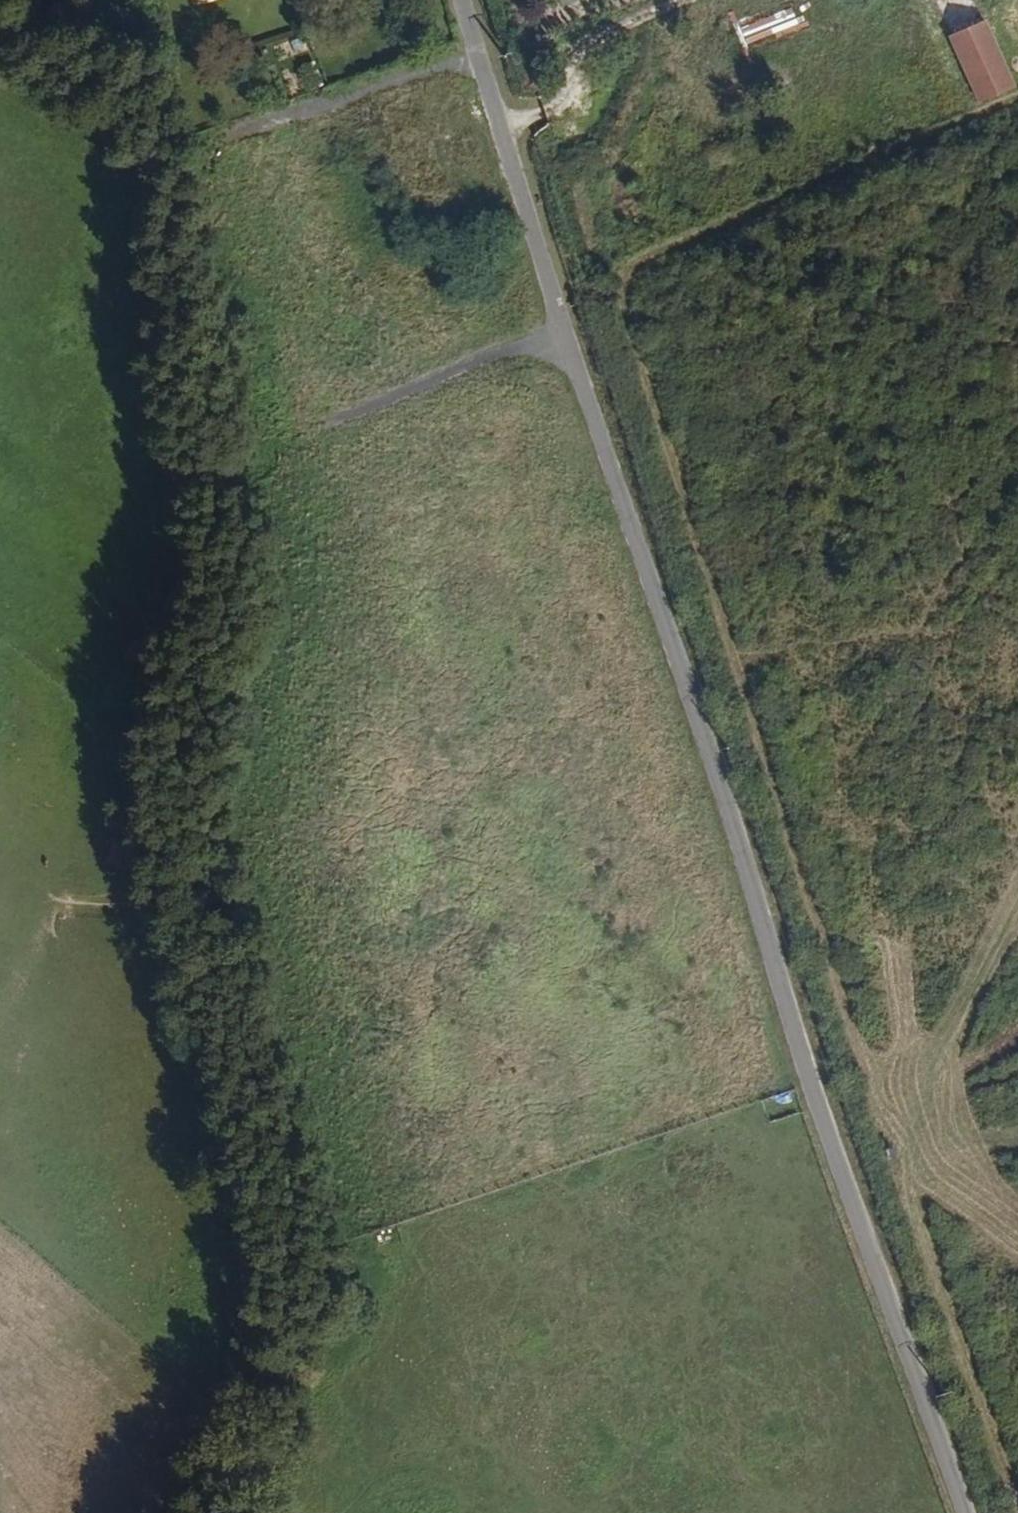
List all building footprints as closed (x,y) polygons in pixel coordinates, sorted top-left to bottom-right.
[(928,11),(971,129),(1006,117),(963,0),(959,0),(928,11)]
